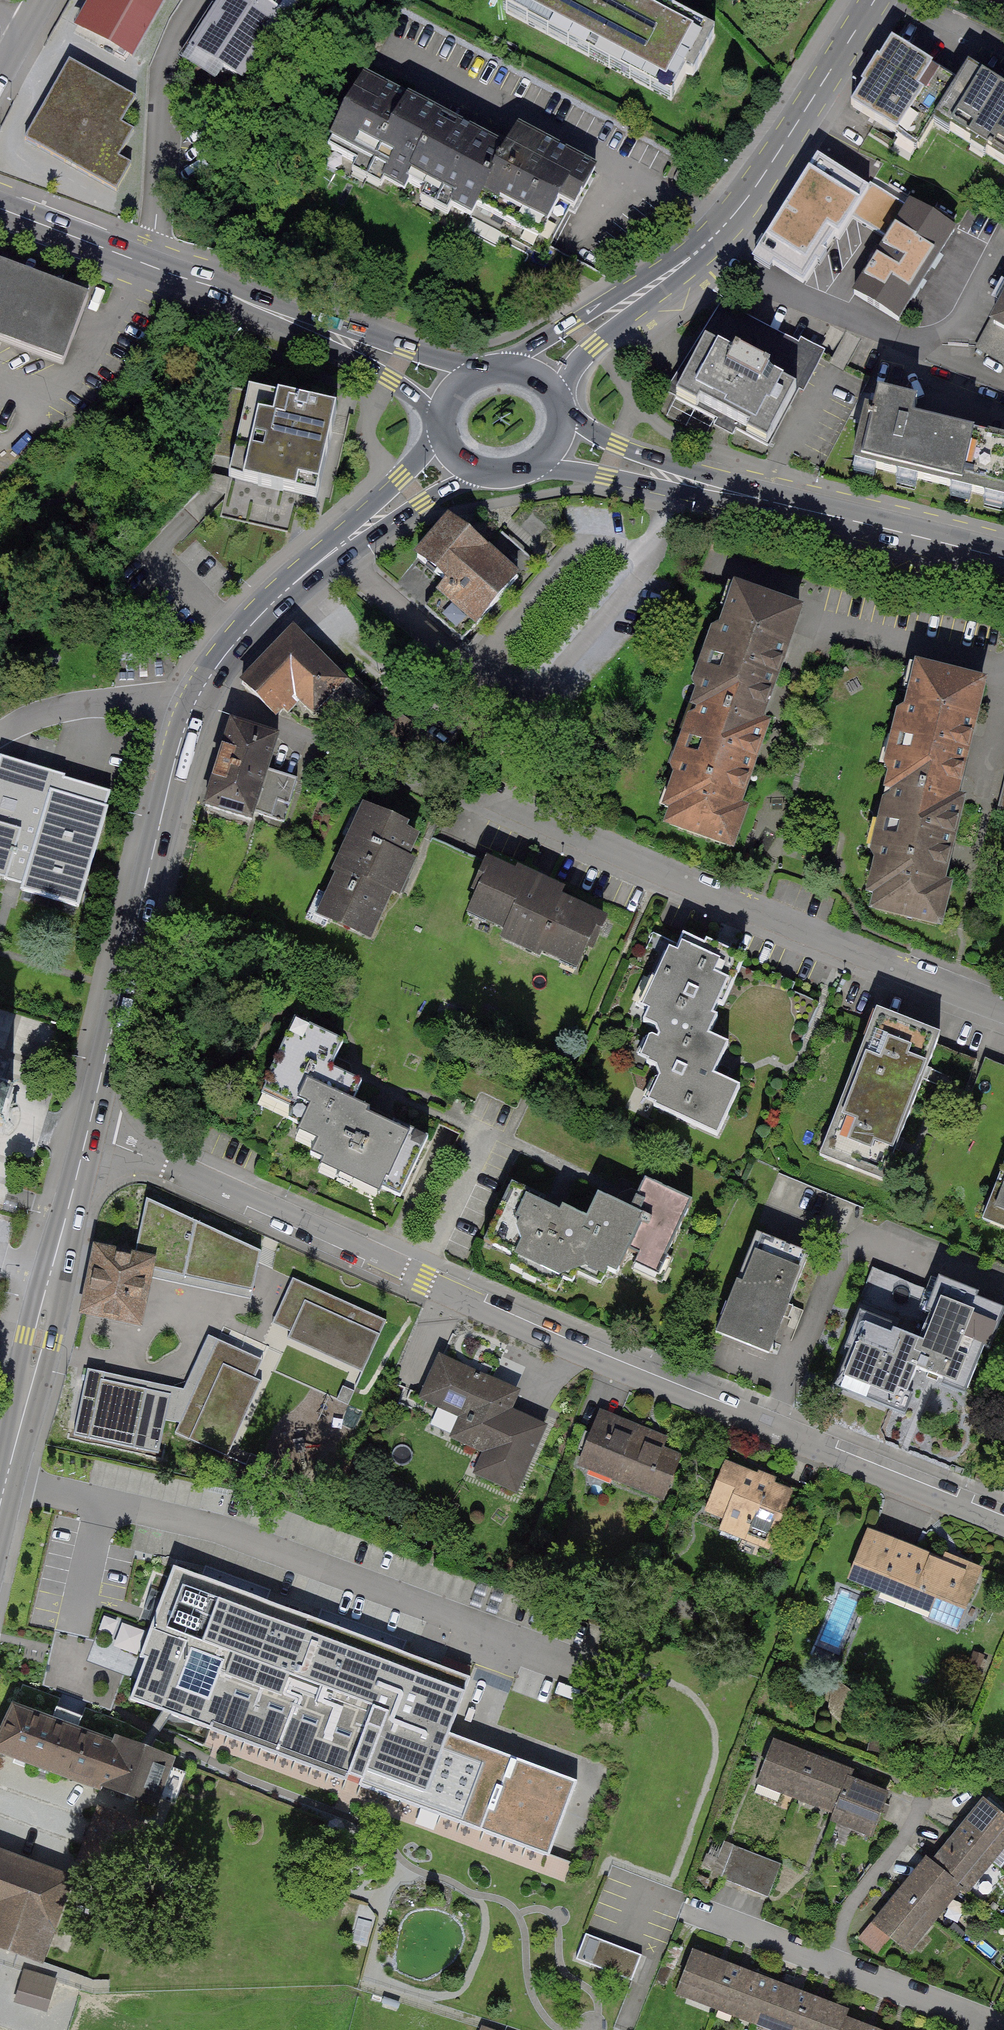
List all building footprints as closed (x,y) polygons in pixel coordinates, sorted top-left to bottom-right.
[(15,0),(0,0),(0,27),(15,0)] [(179,0),(109,0),(88,37),(143,67),(179,0)] [(299,0),(217,0),(187,47),(246,84),(299,0)] [(500,3),(673,95),(684,73),(692,77),(718,31),(660,0),(502,0),(500,3)] [(1003,9),(1003,0),(990,0),(1003,9)] [(851,101),(895,129),(932,71),(887,43),(851,101)] [(137,96),(69,60),(26,137),(118,187),(131,164),(119,158),(134,129),(122,123),(137,96)] [(1003,166),(1003,91),(966,69),(933,125),(1003,166)] [(499,147),(364,74),(328,141),(463,214),(499,147)] [(513,125),(473,198),(561,246),(601,174),(513,125)] [(815,157),(759,246),(813,279),(868,191),(815,157)] [(960,232),(908,203),(882,188),(861,225),(885,239),(878,251),(932,282),(960,232)] [(874,255),(849,298),(904,329),(929,286),(874,255)] [(63,363),(89,290),(0,258),(0,341),(63,363)] [(770,258),(765,266),(803,286),(807,278),(770,258)] [(985,331),(1003,340),(1003,292),(985,331)] [(671,392),(770,445),(800,390),(805,393),(824,357),(720,301),(671,392)] [(313,505),(333,410),(232,389),(212,484),(313,505)] [(863,461),(1003,494),(1003,447),(914,425),(919,403),(880,394),(863,461)] [(471,648),(528,578),(450,515),(393,585),(471,648)] [(726,594),(702,666),(781,694),(806,622),(726,594)] [(294,632),(242,684),(275,719),(293,700),(312,718),(346,682),(294,632)] [(702,666),(677,739),(757,767),(781,694),(702,666)] [(915,669),(896,746),(978,765),(996,688),(915,669)] [(277,743),(226,727),(201,810),(252,826),(277,743)] [(677,739),(653,811),(732,839),(757,767),(677,739)] [(896,746),(878,823),(959,842),(978,765),(896,746)] [(1,757),(0,759),(0,879),(23,886),(21,890),(78,907),(113,792),(1,757)] [(366,944),(417,837),(360,810),(309,917),(366,944)] [(878,823),(860,900),(941,919),(959,842),(878,823)] [(611,921),(487,863),(460,921),(584,979),(611,921)] [(703,1039),(734,970),(663,939),(632,1008),(703,1039)] [(913,1111),(942,1041),(881,1016),(852,1085),(913,1111)] [(635,1059),(663,1073),(647,1104),(718,1138),(740,1093),(716,1082),(730,1054),(654,1018),(635,1059)] [(340,1050),(294,1028),(260,1097),(292,1113),(286,1125),(299,1131),(295,1138),(314,1147),(307,1160),(321,1167),(317,1175),(327,1180),(360,1113),(350,1108),(359,1088),(328,1073),(340,1050)] [(884,1180),(913,1111),(852,1085),(823,1155),(884,1180)] [(3,1135),(13,1101),(0,1097),(0,1134),(3,1135)] [(418,1141),(360,1113),(327,1180),(385,1208),(418,1141)] [(990,1216),(1003,1221),(1003,1180),(990,1216)] [(585,1226),(512,1190),(485,1245),(558,1281),(585,1226)] [(646,1192),(635,1215),(600,1199),(567,1270),(603,1286),(616,1258),(657,1277),(688,1211),(646,1192)] [(150,1271),(253,1293),(262,1252),(146,1199),(134,1256),(153,1260),(150,1271)] [(134,1256),(96,1247),(81,1312),(138,1325),(150,1271),(153,1260),(134,1256)] [(808,1280),(751,1256),(715,1341),(772,1365),(808,1280)] [(865,1327),(844,1385),(902,1406),(916,1368),(968,1387),(997,1307),(932,1283),(929,1289),(871,1268),(861,1296),(917,1317),(920,1310),(929,1313),(919,1340),(893,1330),(891,1336),(865,1327)] [(295,1283),(269,1342),(358,1381),(384,1322),(295,1283)] [(208,1337),(183,1391),(87,1371),(73,1437),(159,1454),(165,1422),(196,1428),(227,1443),(264,1363),(208,1337)] [(521,1394),(439,1357),(418,1402),(459,1420),(449,1441),(482,1455),(472,1477),(517,1498),(548,1429),(513,1413),(521,1394)] [(684,1449),(598,1415),(574,1474),(660,1509),(684,1449)] [(796,1496),(726,1467),(704,1518),(774,1547),(796,1496)] [(971,1574),(854,1531),(833,1589),(950,1632),(971,1574)] [(470,1678),(173,1567),(140,1657),(145,1659),(141,1669),(130,1700),(549,1856),(577,1781),(449,1733),(470,1678)] [(486,1587),(478,1584),(470,1606),(478,1609),(486,1587)] [(503,1593),(495,1590),(488,1612),(495,1615),(503,1593)] [(14,1706),(0,1735),(0,1751),(154,1808),(173,1758),(117,1737),(114,1743),(63,1724),(14,1706)] [(757,1793),(795,1807),(813,1760),(775,1745),(757,1793)] [(795,1807),(832,1822),(850,1774),(813,1760),(795,1807)] [(832,1822),(870,1836),(888,1788),(850,1774),(832,1822)] [(955,1837),(989,1866),(1003,1849),(1003,1820),(984,1803),(955,1837)] [(330,1821),(328,1827),(330,1833),(336,1835),(342,1833),(345,1827),(342,1821),(336,1819),(330,1821)] [(955,1837),(929,1867),(964,1897),(989,1866),(955,1837)] [(738,1847),(724,1885),(765,1900),(779,1862),(738,1847)] [(49,1974),(81,1887),(0,1857),(0,1956),(49,1974)] [(929,1867),(900,1902),(935,1931),(964,1897),(929,1867)] [(900,1902),(871,1936),(906,1965),(935,1931),(900,1902)] [(643,1956),(585,1934),(574,1963),(632,1984),(643,1956)] [(744,1953),(705,1938),(684,1992),(723,2007),(744,1953)] [(783,1968),(744,1953),(723,2007),(763,2022),(783,1968)] [(783,1968),(763,2022),(784,2029),(805,2029),(823,1983),(783,1968)] [(823,1983),(805,2029),(850,2029),(862,1998),(823,1983)] [(862,1998),(850,2029),(895,2029),(901,2013),(862,1998)]
